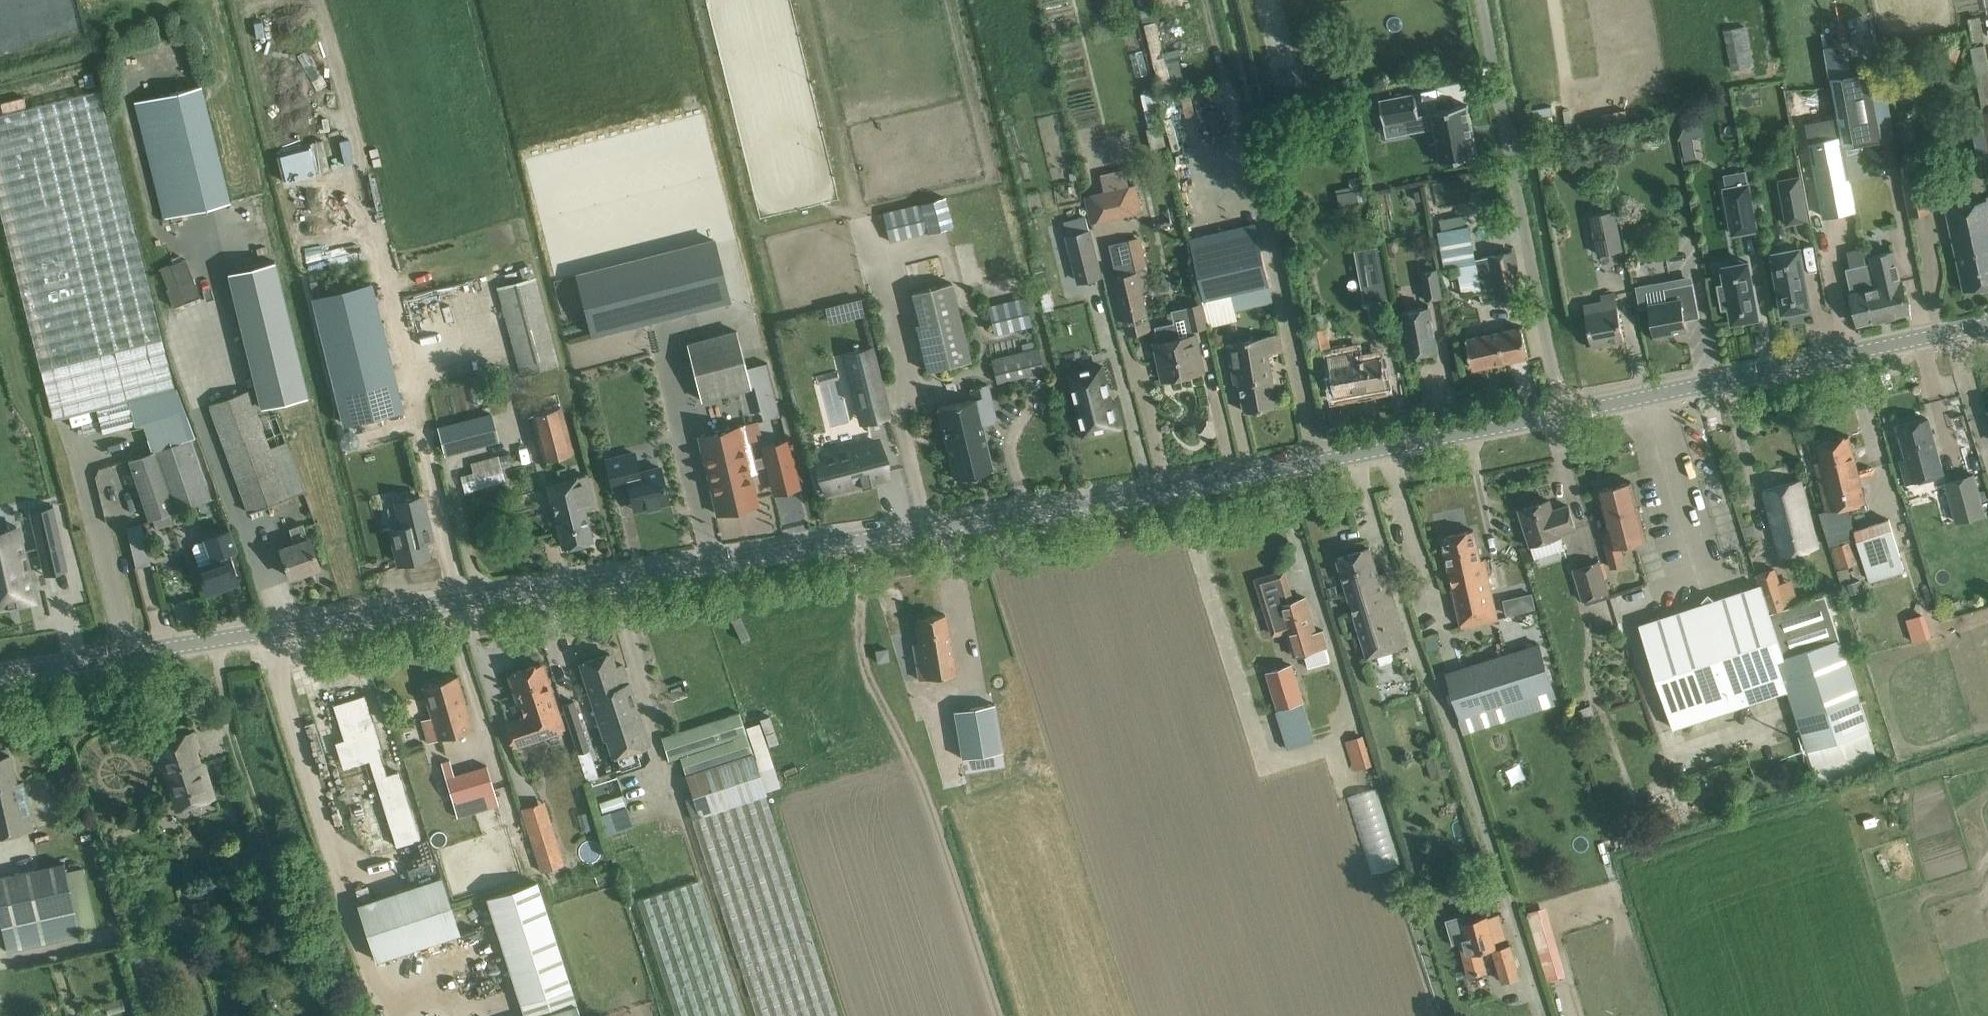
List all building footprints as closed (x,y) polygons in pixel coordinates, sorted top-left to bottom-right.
[(1164,60),(1156,16),(1145,18),(1158,88),(1185,83),(1181,57),(1164,60)] [(1747,25),(1724,29),(1731,69),(1754,65),(1747,25)] [(1944,43),(1938,61),(1955,67),(1961,48),(1944,43)] [(1972,51),(1987,138),(1987,54),(1987,48),(1972,51)] [(1831,78),(1839,119),(1844,145),(1895,134),(1882,68),(1831,78)] [(202,84),(135,101),(163,217),(230,201),(202,84)] [(99,90),(0,115),(0,208),(54,419),(97,408),(103,432),(134,425),(132,420),(134,419),(129,400),(175,388),(99,90)] [(1381,99),(1380,99),(1385,125),(1409,120),(1411,131),(1435,127),(1441,160),(1440,160),(1440,162),(1477,155),(1477,153),(1476,154),(1467,107),(1468,105),(1467,104),(1431,111),(1431,112),(1419,115),(1415,92),(1414,93),(1414,94),(1381,100),(1381,99)] [(1793,129),(1802,177),(1810,218),(1824,215),(1825,217),(1856,211),(1852,186),(1844,145),(1839,119),(1793,129)] [(1693,136),(1682,139),(1685,160),(1697,158),(1693,136)] [(277,153),(284,180),(328,168),(321,141),(277,153)] [(1800,176),(1779,180),(1787,224),(1809,219),(1800,176)] [(1142,211),(1135,183),(1112,188),(1118,216),(1142,211)] [(1748,186),(1727,190),(1736,234),(1757,229),(1748,186)] [(953,227),(946,197),(920,204),(927,232),(928,233),(953,227)] [(1987,199),(1946,208),(1964,290),(1987,285),(1987,202),(1987,199)] [(920,202),(882,211),(889,241),(927,232),(920,204),(920,202)] [(1636,207),(1623,222),(1633,231),(1646,216),(1636,207)] [(1615,210),(1592,214),(1600,254),(1623,249),(1615,210)] [(1481,289),(1476,258),(1469,225),(1437,231),(1444,269),(1448,269),(1449,275),(1458,273),(1462,293),(1481,289)] [(1066,237),(1077,282),(1101,276),(1089,231),(1066,237)] [(1208,317),(1235,311),(1274,302),(1260,236),(1194,250),(1208,317)] [(577,274),(592,334),(729,299),(714,239),(577,274)] [(1800,247),(1772,252),(1776,274),(1773,274),(1776,290),(1779,290),(1783,311),(1790,310),(1791,313),(1804,311),(1803,308),(1811,306),(1800,247)] [(1122,276),(1116,278),(1120,300),(1125,319),(1129,336),(1151,331),(1147,314),(1141,289),(1150,287),(1146,271),(1136,273),(1131,249),(1117,252),(1122,276)] [(1513,251),(1476,258),(1481,289),(1484,301),(1522,294),(1513,251)] [(1873,262),(1867,264),(1868,265),(1873,267),(1880,294),(1879,294),(1881,300),(1885,318),(1909,312),(1904,293),(1897,263),(1894,251),(1872,256),(1873,262)] [(170,262),(160,266),(168,287),(166,288),(173,307),(201,296),(186,257),(171,263),(170,262)] [(1758,316),(1748,261),(1747,257),(1721,262),(1725,283),(1720,283),(1724,305),(1730,304),(1733,321),(1739,320),(1739,324),(1753,321),(1752,317),(1758,316)] [(274,260),(226,271),(259,406),(307,395),(274,260)] [(1852,267),(1846,268),(1850,286),(1854,305),(1859,324),(1885,318),(1881,300),(1879,294),(1880,294),(1873,267),(1868,265),(1867,264),(1867,263),(1852,267)] [(1381,265),(1361,268),(1367,300),(1386,296),(1381,265)] [(1437,268),(1421,271),(1426,299),(1442,296),(1437,268)] [(536,278),(499,287),(521,373),(558,364),(536,278)] [(369,282),(311,296),(342,422),(400,407),(369,282)] [(919,323),(916,323),(927,370),(971,359),(952,282),(911,291),(919,323)] [(1700,317),(1696,297),(1693,282),(1664,288),(1667,301),(1649,304),(1655,335),(1687,329),(1685,319),(1700,317)] [(1604,309),(1586,312),(1592,345),(1624,339),(1615,292),(1601,295),(1602,300),(1604,309)] [(1025,295),(988,304),(995,334),(1032,325),(1025,295)] [(863,308),(861,299),(836,305),(839,318),(864,312),(863,308)] [(1203,303),(1186,307),(1192,330),(1209,326),(1203,303)] [(1437,349),(1434,330),(1430,306),(1402,311),(1410,354),(1437,349)] [(1467,339),(1469,348),(1473,368),(1529,355),(1522,326),(1502,331),(1467,339)] [(701,398),(751,385),(737,330),(687,343),(701,398)] [(1318,332),(1322,351),(1332,349),(1328,330),(1318,332)] [(1196,333),(1155,342),(1163,379),(1204,370),(1196,333)] [(1228,343),(1232,364),(1236,383),(1240,383),(1246,411),(1278,405),(1269,353),(1282,351),(1279,333),(1228,343)] [(1037,347),(991,358),(998,382),(1043,371),(1037,347)] [(1387,385),(1383,366),(1382,356),(1356,361),(1354,353),(1328,357),(1335,395),(1387,385)] [(1102,365),(1070,373),(1077,398),(1085,433),(1102,429),(1121,424),(1115,400),(1114,400),(1111,401),(1102,365)] [(873,366),(851,372),(863,419),(886,413),(874,366),(873,366)] [(956,400),(937,405),(950,458),(955,478),(973,473),(992,469),(981,424),(996,421),(991,401),(987,382),(969,387),(971,397),(956,400)] [(168,390),(133,400),(139,422),(174,413),(168,390)] [(247,390),(210,404),(252,511),(288,496),(304,490),(286,441),(269,448),(255,411),(247,390)] [(532,413),(543,461),(573,453),(561,406),(532,413)] [(446,453),(497,440),(489,410),(439,423),(446,453)] [(1942,469),(1933,437),(1928,418),(1898,426),(1907,458),(1901,459),(1907,479),(1942,469)] [(756,422),(699,434),(713,494),(718,513),(757,504),(749,473),(755,472),(754,468),(767,465),(768,469),(793,463),(787,439),(762,445),(765,456),(752,459),(748,440),(760,437),(756,422)] [(391,449),(385,427),(346,437),(352,459),(391,449)] [(171,444),(153,449),(174,510),(218,495),(198,435),(189,437),(188,433),(176,437),(176,438),(170,440),(171,444)] [(1822,460),(1815,462),(1827,511),(1849,505),(1865,501),(1854,455),(1849,435),(1817,443),(1822,460)] [(827,460),(820,462),(823,472),(823,473),(825,481),(827,490),(828,490),(842,486),(842,487),(861,482),(862,485),(863,485),(862,481),(864,480),(869,479),(870,483),(871,483),(870,480),(880,477),(885,475),(884,471),(877,440),(851,447),(852,452),(853,454),(852,454),(849,455),(848,455),(848,454),(840,456),(840,457),(835,458),(835,457),(827,459),(827,460)] [(171,511),(174,510),(153,449),(129,458),(143,500),(140,501),(142,508),(145,507),(149,519),(153,517),(156,528),(174,522),(171,511)] [(668,501),(663,482),(660,466),(638,471),(634,452),(606,458),(613,487),(629,484),(634,506),(646,503),(647,506),(668,501)] [(475,477),(502,470),(498,453),(471,461),(475,477)] [(116,479),(128,477),(126,463),(113,465),(116,479)] [(1987,514),(1976,475),(1949,483),(1960,522),(1987,514)] [(548,486),(559,527),(564,547),(592,540),(584,509),(593,507),(586,476),(548,486)] [(1800,479),(1763,490),(1781,556),(1818,546),(1800,479)] [(1631,481),(1599,489),(1609,530),(1603,531),(1612,567),(1624,565),(1621,551),(1625,551),(1623,545),(1646,539),(1631,481)] [(403,517),(391,519),(400,554),(434,546),(431,532),(437,530),(426,484),(397,491),(403,517)] [(1549,499),(1519,509),(1525,528),(1531,545),(1561,536),(1559,532),(1575,527),(1574,524),(1568,505),(1552,510),(1549,499)] [(55,517),(33,522),(43,568),(64,564),(66,563),(60,537),(55,517)] [(1837,569),(1840,580),(1851,577),(1848,566),(1853,564),(1856,575),(1863,573),(1856,548),(1860,547),(1865,565),(1870,580),(1890,574),(1905,570),(1890,519),(1855,530),(1858,538),(1833,546),(1838,569),(1837,569)] [(319,565),(313,546),(304,520),(288,526),(295,545),(281,550),(290,576),(319,565)] [(134,523),(126,525),(133,551),(147,547),(141,521),(134,523)] [(9,605),(9,607),(10,607),(10,604),(16,603),(17,605),(17,603),(30,600),(34,599),(26,567),(22,568),(20,556),(24,555),(17,525),(0,529),(0,607),(9,605)] [(223,580),(236,576),(231,560),(228,551),(236,548),(229,529),(194,541),(191,547),(198,566),(207,590),(224,584),(223,580)] [(1467,588),(1489,583),(1483,554),(1479,555),(1474,529),(1443,536),(1454,588),(1465,586),(1467,587),(1467,588)] [(1370,547),(1338,557),(1344,576),(1367,652),(1368,657),(1377,654),(1380,664),(1395,659),(1393,650),(1408,645),(1407,640),(1395,600),(1386,572),(1378,574),(1370,547)] [(1598,560),(1573,567),(1583,598),(1608,591),(1598,560)] [(1777,564),(1761,569),(1773,606),(1788,601),(1777,564)] [(1328,645),(1327,645),(1323,629),(1316,631),(1305,596),(1293,600),(1284,570),(1256,579),(1273,634),(1287,630),(1294,654),(1294,655),(1294,656),(1328,646),(1328,645)] [(1852,581),(1846,583),(1847,585),(1849,592),(1863,588),(1860,579),(1852,581)] [(1465,586),(1454,588),(1462,625),(1497,617),(1489,583),(1467,588),(1467,587),(1465,586)] [(1335,584),(1326,587),(1328,596),(1338,593),(1335,584)] [(1674,727),(1788,689),(1778,659),(1785,657),(1770,612),(1761,584),(1640,624),(1674,727)] [(1881,762),(1840,638),(1841,638),(1840,635),(1854,630),(1841,590),(1827,595),(1770,612),(1785,657),(1778,659),(1788,689),(1819,782),(1881,762)] [(1535,608),(1531,593),(1503,599),(1506,614),(1535,608)] [(955,673),(948,633),(945,613),(916,618),(920,642),(913,643),(919,679),(955,673)] [(1435,638),(1422,642),(1426,653),(1439,648),(1435,638)] [(1536,641),(1491,655),(1506,701),(1551,687),(1536,641)] [(887,648),(876,650),(878,661),(889,659),(887,648)] [(602,699),(603,701),(609,699),(605,688),(628,681),(623,664),(614,666),(610,653),(581,662),(595,705),(599,703),(598,701),(602,699)] [(1506,701),(1491,655),(1444,671),(1459,716),(1506,701)] [(562,729),(547,682),(541,662),(510,672),(525,717),(505,723),(512,745),(562,729)] [(1310,727),(1302,699),(1291,662),(1266,669),(1272,689),(1262,692),(1268,712),(1278,709),(1285,734),(1310,727)] [(429,741),(454,734),(473,728),(457,675),(423,685),(432,716),(422,719),(429,741)] [(609,699),(603,701),(605,708),(609,707),(613,718),(598,723),(600,728),(640,715),(628,681),(605,688),(609,699)] [(563,703),(578,750),(589,747),(574,699),(563,703)] [(381,755),(364,702),(331,712),(348,766),(364,761),(391,844),(417,836),(398,777),(386,781),(378,756),(381,755)] [(962,757),(1003,750),(995,703),(954,710),(962,757)] [(1601,716),(1598,717),(1593,704),(1574,711),(1579,724),(1577,725),(1582,738),(1606,729),(1601,716)] [(648,739),(640,715),(600,728),(603,737),(606,736),(612,754),(614,754),(618,765),(644,757),(639,742),(648,739)] [(767,794),(764,795),(738,715),(662,740),(668,760),(680,756),(694,796),(686,798),(758,1015),(841,1015),(767,794)] [(216,797),(211,781),(205,762),(200,760),(197,750),(199,748),(193,730),(155,742),(162,762),(177,809),(216,797)] [(1364,735),(1346,740),(1354,770),(1372,765),(1364,735)] [(1449,773),(1443,752),(1425,757),(1431,778),(1449,773)] [(27,800),(22,781),(16,782),(10,754),(0,756),(0,835),(33,828),(27,800)] [(495,792),(493,788),(486,764),(446,776),(454,804),(465,801),(467,807),(491,800),(489,794),(495,792)] [(596,768),(585,771),(588,780),(599,776),(596,768)] [(1350,794),(1369,872),(1399,864),(1381,786),(1350,794)] [(623,795),(601,802),(604,813),(627,806),(623,795)] [(544,799),(521,807),(541,871),(565,863),(544,799)] [(438,847),(453,896),(523,874),(507,825),(438,847)] [(434,871),(430,860),(407,868),(411,879),(434,871)] [(81,933),(65,862),(0,876),(0,922),(6,950),(81,933)] [(377,959),(459,932),(440,875),(358,902),(377,959)] [(571,985),(537,879),(486,895),(520,1001),(571,985)] [(699,879),(639,899),(676,1015),(743,1015),(699,879)] [(1527,910),(1544,975),(1563,971),(1546,905),(1527,910)] [(1496,942),(1488,914),(1454,924),(1469,977),(1487,972),(1482,950),(1492,948),(1503,983),(1523,976),(1512,945),(1498,949),(1496,942)] [(577,1004),(538,1015),(581,1015),(577,1004)]
